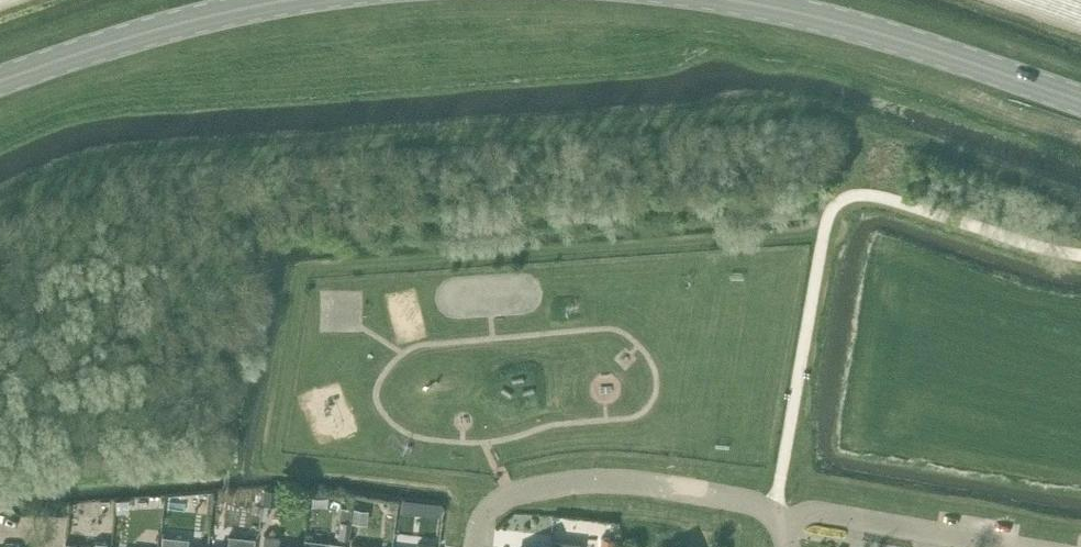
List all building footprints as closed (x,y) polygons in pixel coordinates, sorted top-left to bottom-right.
[(262,506),(277,507),(277,491),(263,491),(262,506)] [(369,510),(353,508),(351,523),(367,525),(369,510)] [(421,518),(419,536),(437,537),(439,519),(421,518)] [(338,539),(347,539),(349,522),(339,521),(338,539)] [(279,537),(264,535),(262,546),(278,546),(279,537)] [(229,536),(228,546),(254,546),(255,539),(229,536)] [(188,540),(163,537),(162,546),(188,546),(188,540)] [(599,546),(614,546),(615,540),(600,539),(599,546)]
